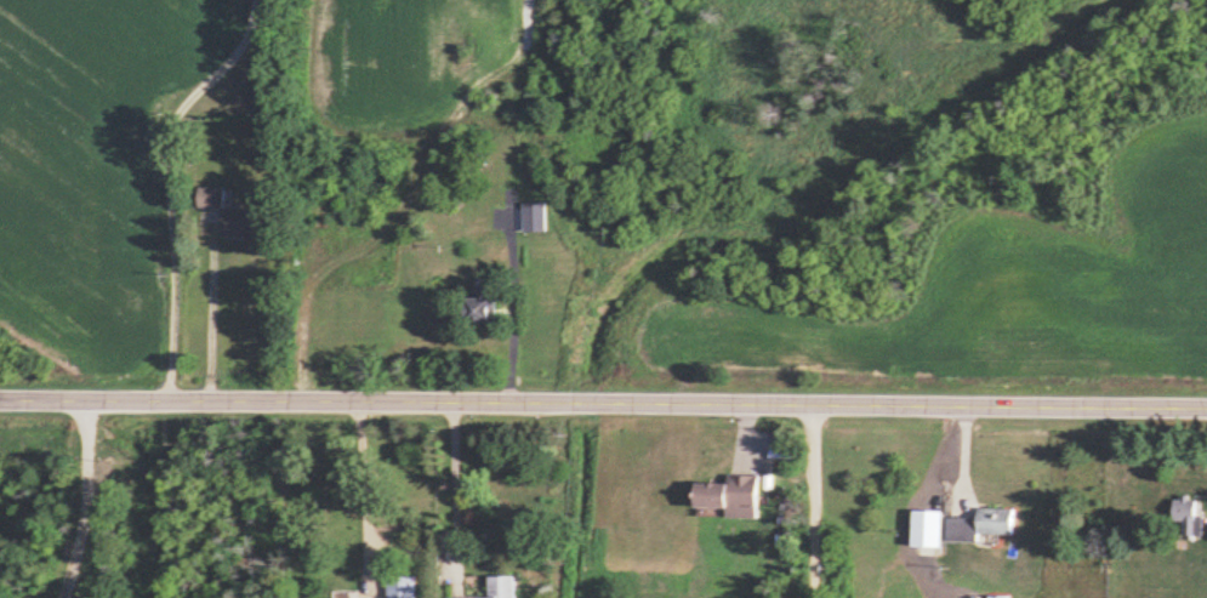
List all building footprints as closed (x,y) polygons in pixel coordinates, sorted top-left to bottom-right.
[(225,186),(199,186),(199,207),(222,207),(221,237),(260,238),(260,208),(224,208),(225,186)] [(523,231),(545,231),(545,201),(523,201),(523,231)] [(468,322),(497,322),(497,286),(483,286),(483,296),(468,296),(468,322)] [(699,483),(698,509),(728,509),(728,518),(760,518),(760,474),(729,474),(729,483),(699,483)] [(1183,521),(1183,536),(1199,536),(1199,495),(1172,495),(1172,521),(1183,521)] [(979,541),(979,533),(1013,534),(1013,507),(978,507),(978,517),(948,517),(948,541),(979,541)] [(417,574),(389,574),(389,597),(417,597),(417,574)] [(517,574),(489,574),(489,597),(446,597),(517,597),(517,574)]
